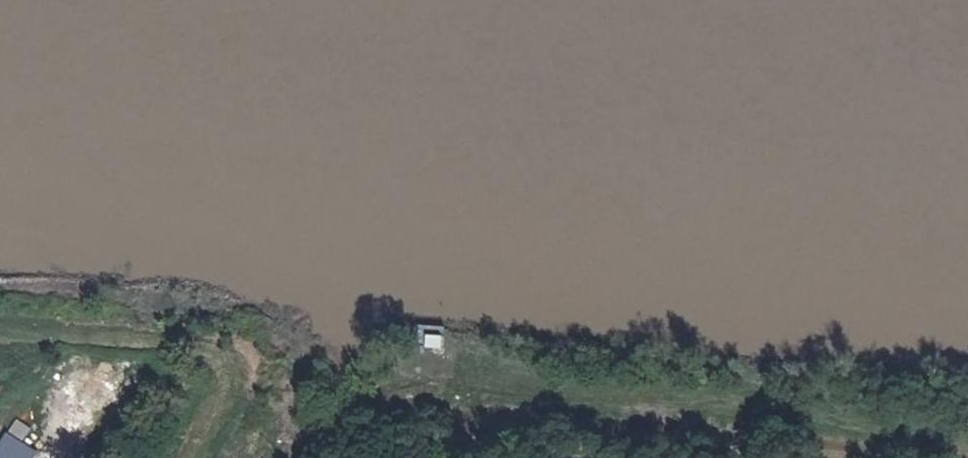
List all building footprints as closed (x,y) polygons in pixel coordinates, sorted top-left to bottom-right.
[(41,449),(9,428),(0,441),(0,457),(35,457),(41,449)]
